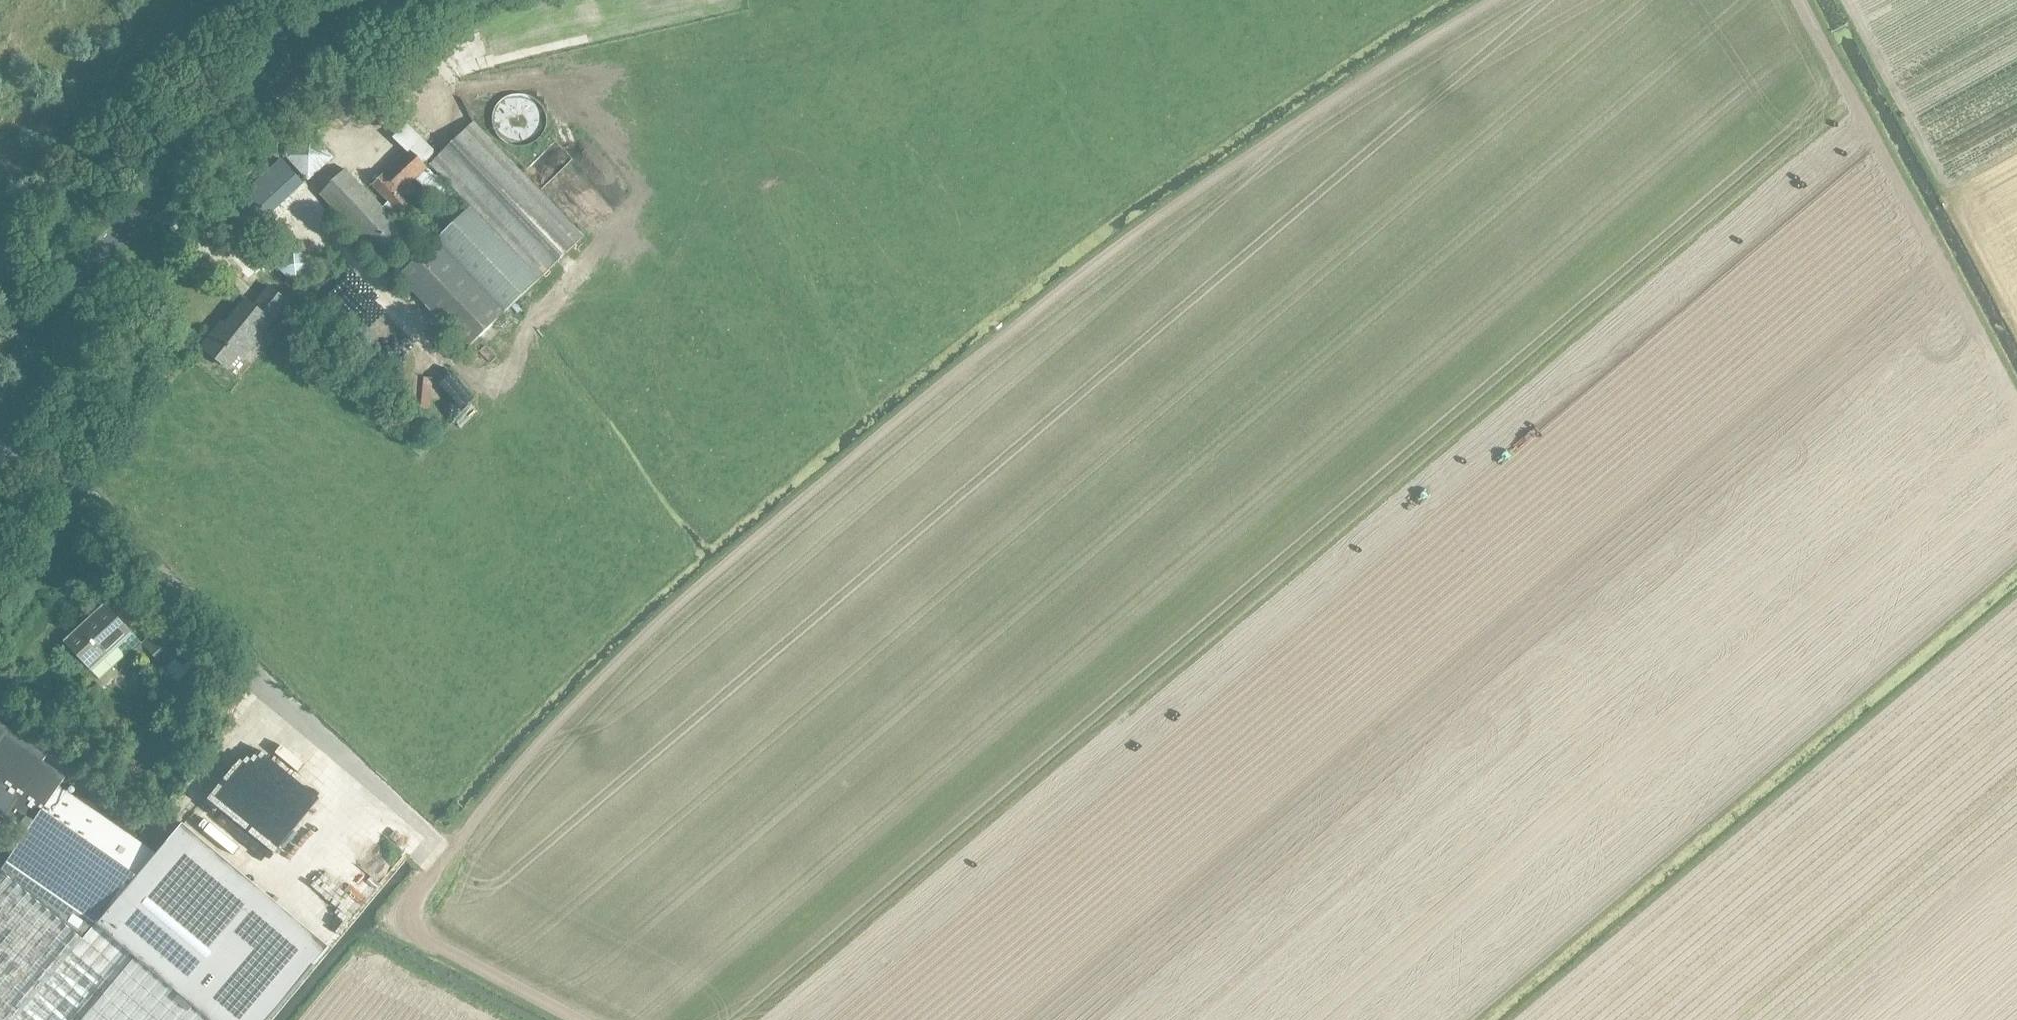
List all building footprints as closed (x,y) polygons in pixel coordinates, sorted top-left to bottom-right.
[(543,117),(543,112),(541,106),(539,101),(536,97),(532,95),(528,92),(523,90),(518,89),(511,89),(506,91),(501,93),(497,96),(493,101),(490,106),(489,111),(488,116),(489,122),(490,127),(492,131),(496,136),(500,139),(505,142),(511,144),(515,144),(520,144),(526,142),(532,139),(535,137),(539,133),(541,128),(543,122),(543,117)] [(430,163),(471,205),(540,277),(583,236),(473,121),(430,163)] [(410,184),(426,168),(422,164),(434,151),(406,123),(392,136),(406,150),(381,175),(378,175),(374,179),(374,181),(372,184),(389,201),(382,208),(345,168),(319,193),(362,238),(362,241),(366,245),(369,245),(382,258),(407,234),(392,218),(399,211),(414,227),(425,216),(404,195),(406,193),(409,195),(415,189),(410,184)] [(435,240),(504,312),(540,277),(471,205),(435,240)] [(467,347),(504,312),(435,240),(398,275),(467,347)] [(201,346),(227,367),(238,354),(242,357),(288,301),(269,286),(253,305),(245,299),(218,333),(214,330),(201,346)] [(106,606),(67,642),(63,637),(62,638),(99,679),(112,667),(104,658),(131,633),(135,636),(135,635),(104,602),(103,603),(106,606)] [(164,667),(175,657),(182,664),(194,653),(188,645),(184,649),(162,625),(142,643),(164,667)] [(26,833),(6,862),(31,879),(95,923),(98,925),(157,854),(59,786),(66,776),(43,761),(47,754),(0,722),(0,815),(26,833)] [(98,925),(134,956),(210,1019),(252,1019),(303,959),(165,844),(157,854),(98,925)] [(134,956),(98,925),(95,923),(31,879),(7,907),(5,909),(0,915),(0,1019),(210,1019),(134,956)]
